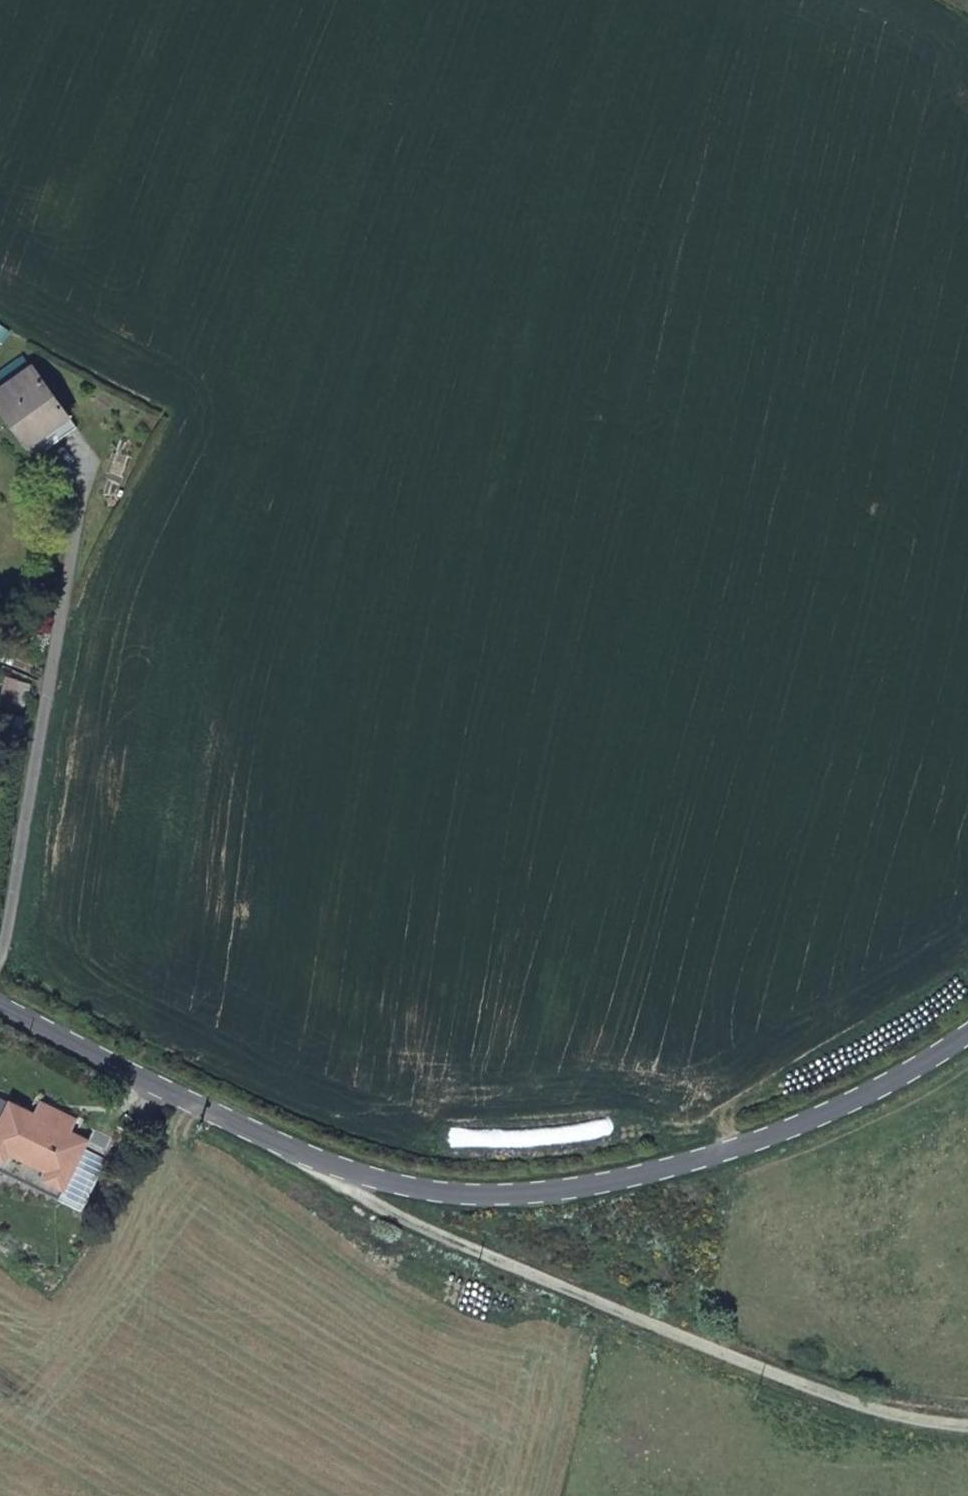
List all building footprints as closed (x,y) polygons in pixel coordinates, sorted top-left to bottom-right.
[(5,416),(13,409),(39,448),(60,432),(65,438),(79,429),(35,367),(0,391),(0,409),(5,416)] [(13,409),(5,416),(31,455),(39,448),(13,409)] [(60,432),(39,448),(44,454),(65,438),(60,432)] [(0,1090),(0,1129),(19,1095),(2,1086),(0,1090)] [(64,1199),(95,1137),(19,1095),(0,1129),(0,1163),(64,1199)]
